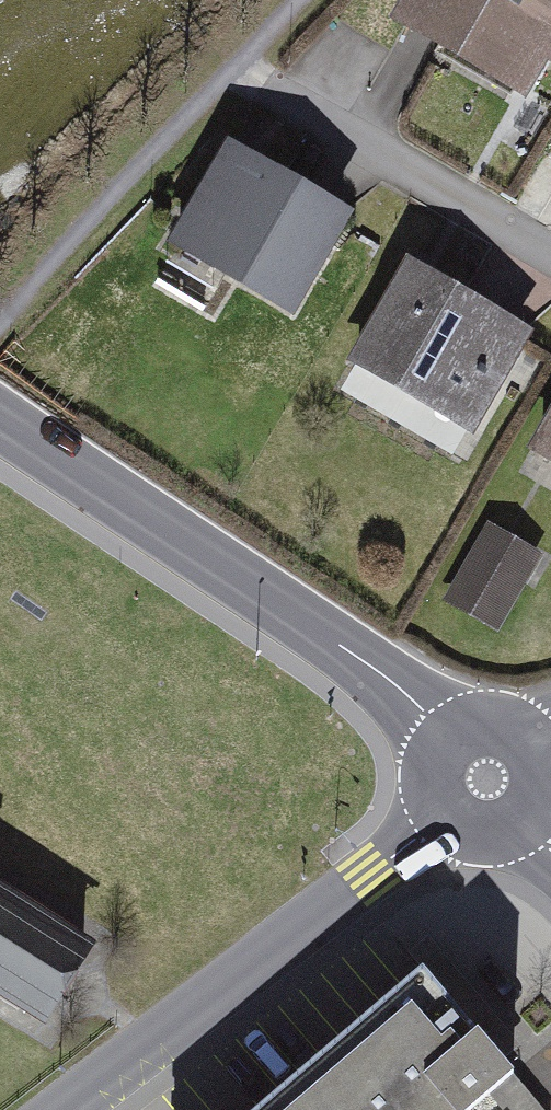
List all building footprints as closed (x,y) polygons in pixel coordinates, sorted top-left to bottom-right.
[(407,20),(525,81),(542,50),(550,54),(550,0),(417,0),(407,20)] [(290,310),(344,218),(235,155),(182,247),(290,310)] [(468,425),(520,337),(414,275),(362,362),(468,425)] [(495,533),(455,615),(511,643),(550,563),(550,560),(495,533)] [(88,943),(0,887),(0,989),(42,1016),(88,943)] [(434,978),(282,1109),(549,1109),(434,978)]
